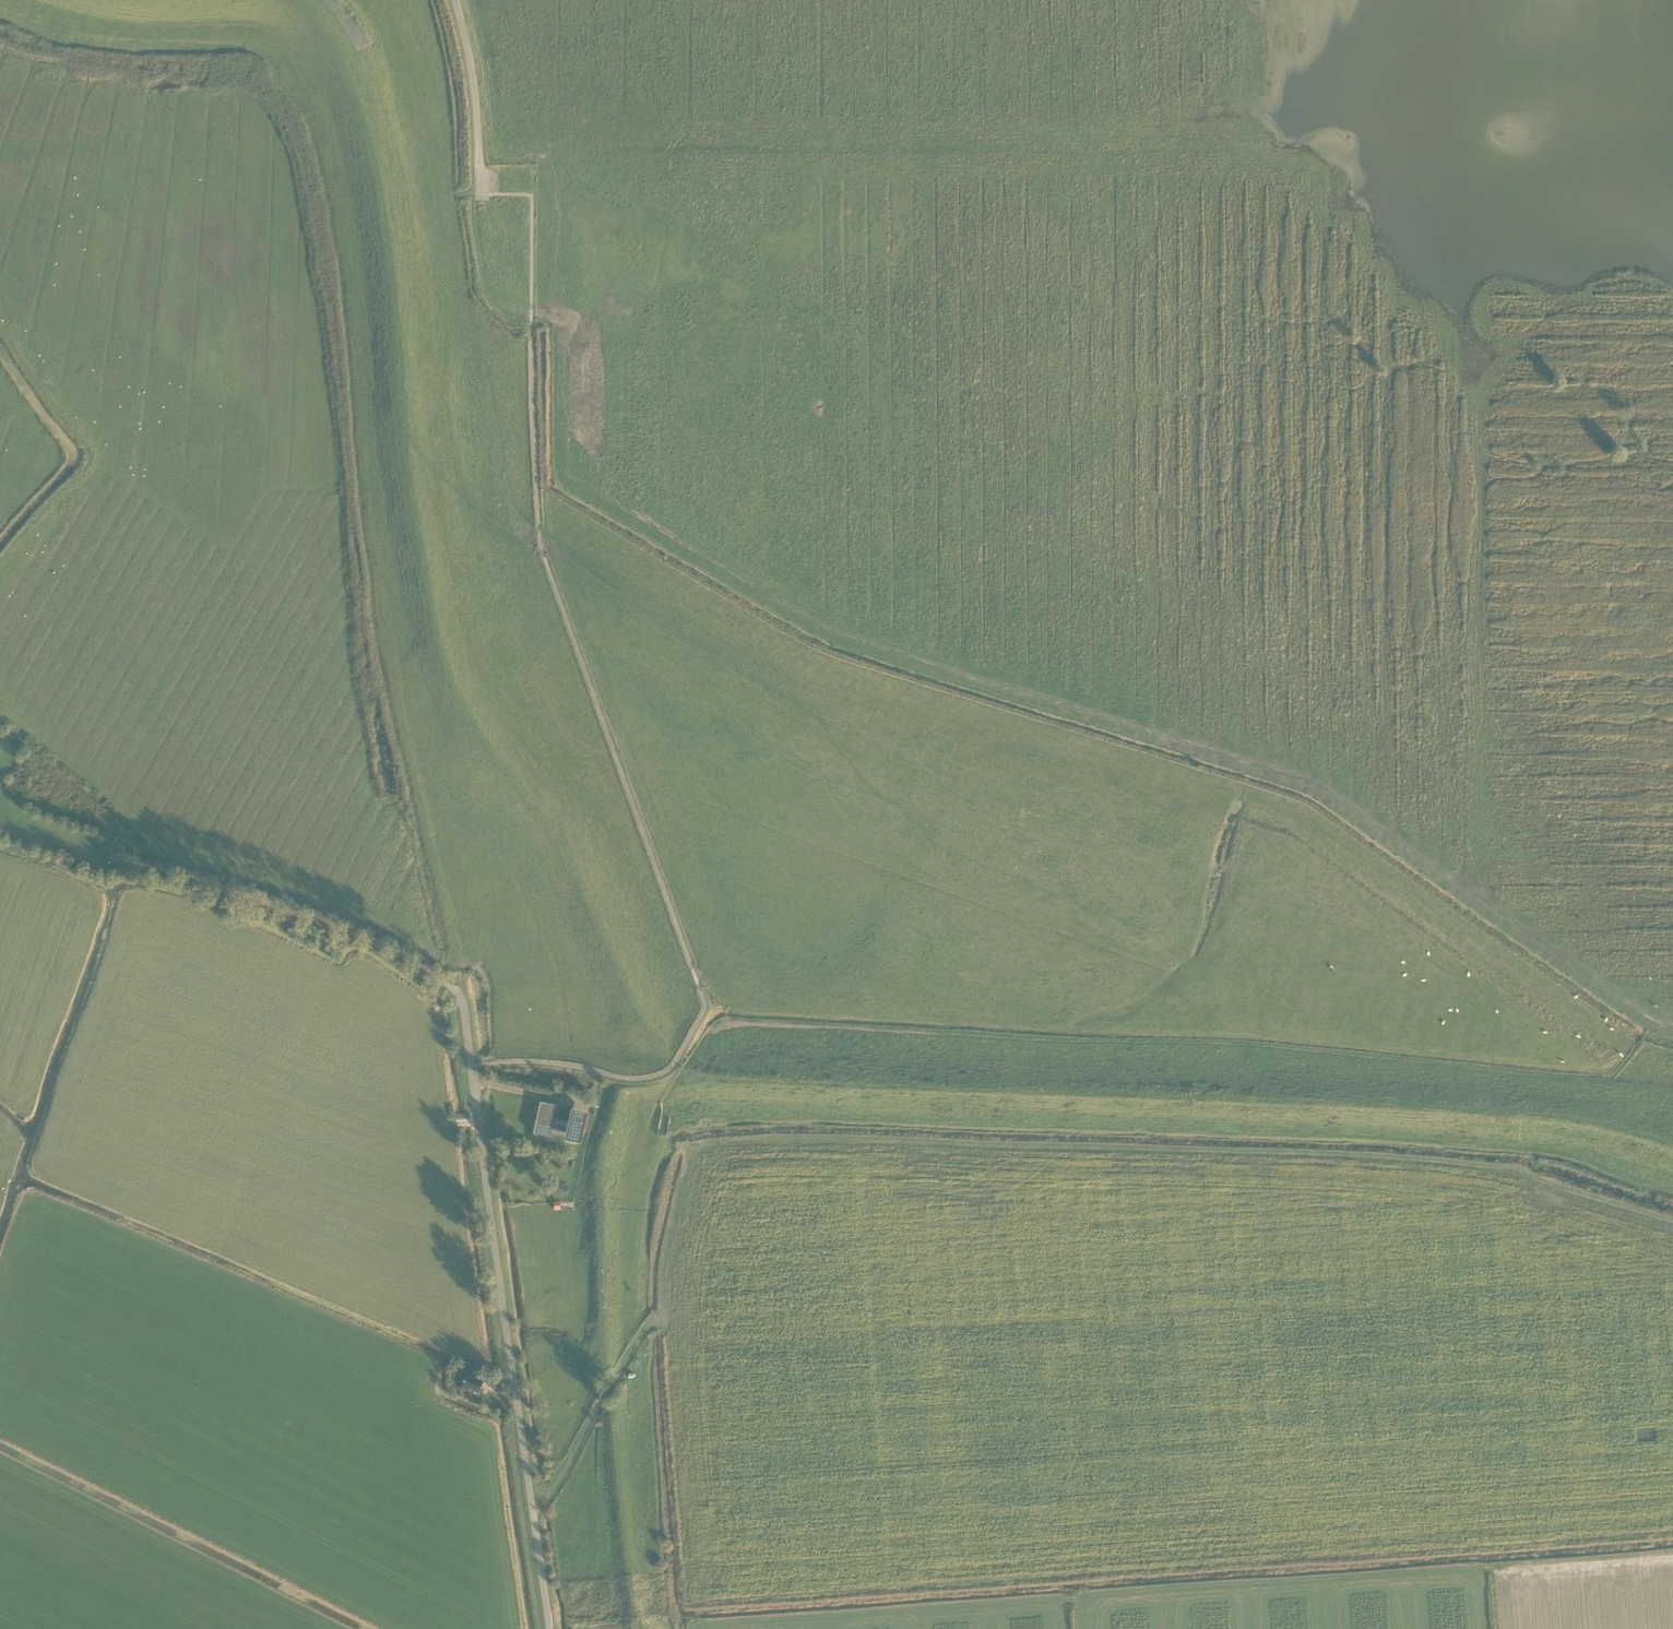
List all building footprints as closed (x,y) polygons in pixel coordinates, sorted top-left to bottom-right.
[(563,1141),(580,1144),(587,1113),(571,1109),(568,1123),(553,1120),(556,1106),(540,1102),(533,1134),(549,1137),(552,1124),(567,1127),(563,1141)] [(454,1378),(463,1382),(460,1388),(478,1395),(483,1381),(465,1375),(456,1372),(454,1378)] [(490,1375),(488,1382),(502,1387),(504,1380),(490,1375)]
